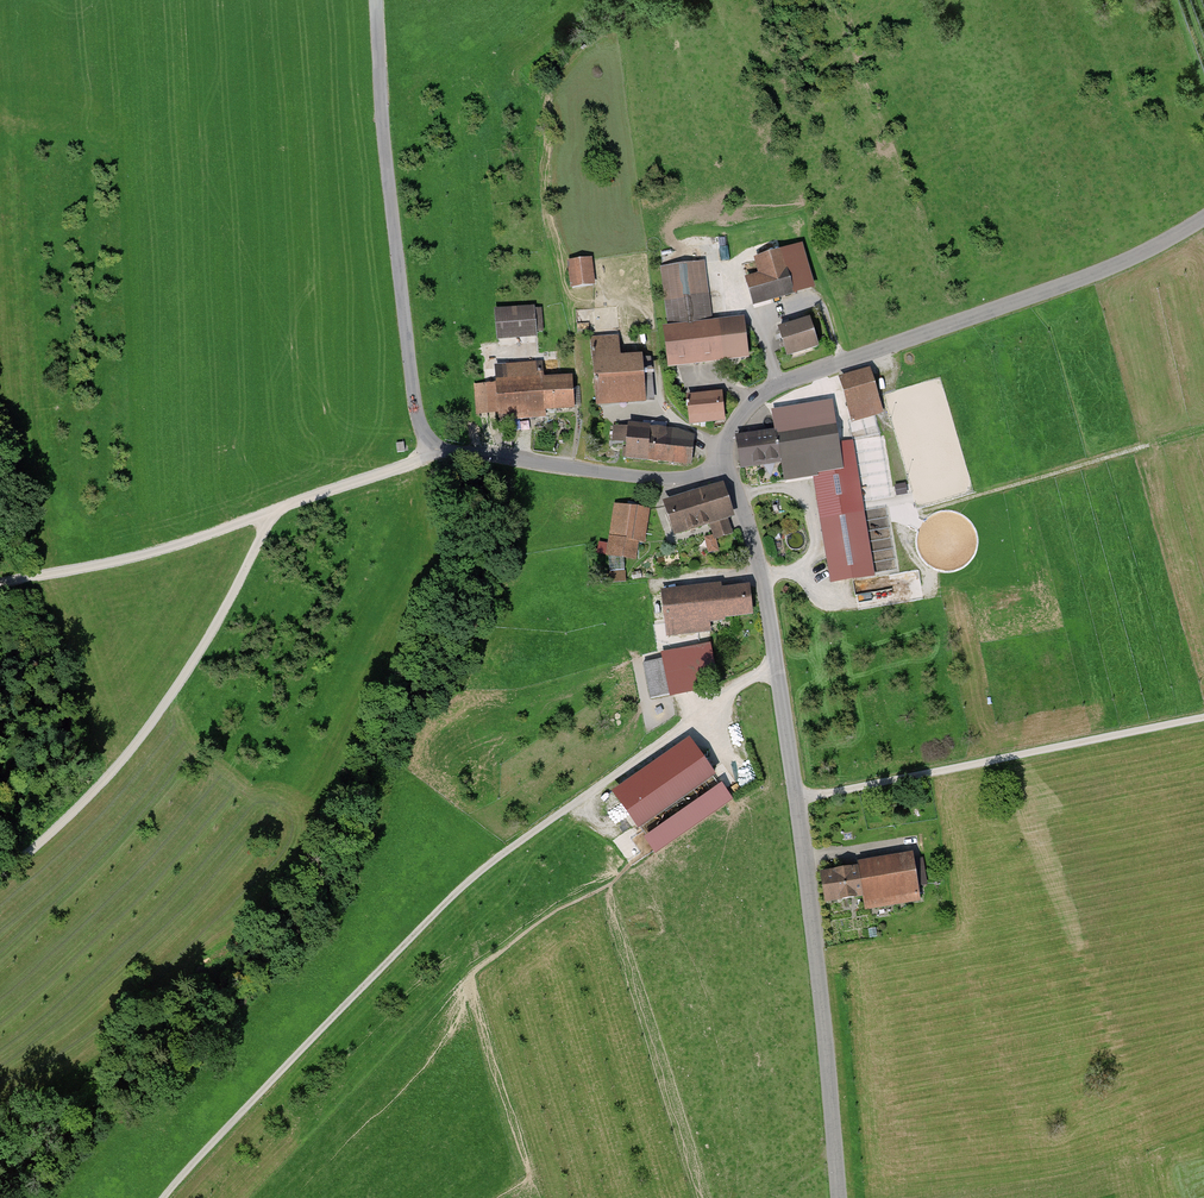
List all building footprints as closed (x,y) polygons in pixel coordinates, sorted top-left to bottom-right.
[(791,251),(760,260),(765,276),(747,281),(755,310),(804,296),(791,251)] [(569,260),(571,288),(597,286),(595,258),(569,260)] [(707,264),(664,269),(675,368),(732,361),(731,355),(750,353),(747,327),(728,329),(727,322),(713,324),(707,264)] [(540,311),(497,314),(499,340),(542,336),(540,311)] [(818,323),(780,334),(788,358),(825,346),(818,323)] [(623,346),(591,349),(597,407),(654,401),(651,363),(625,365),(623,346)] [(876,372),(845,380),(855,421),(886,413),(876,372)] [(581,407),(579,380),(547,383),(546,374),(501,377),(502,386),(478,388),(481,415),(581,407)] [(726,397),(691,402),(694,424),(729,420),(726,397)] [(695,465),(698,435),(635,428),(631,457),(695,465)] [(780,433),(738,438),(743,473),(785,467),(780,433)] [(734,514),(724,484),(664,504),(674,535),(710,523),(716,540),(730,535),(724,518),(734,514)] [(878,576),(864,500),(817,508),(831,584),(878,576)] [(654,511),(618,505),(610,553),(646,559),(654,511)] [(876,547),(881,573),(899,569),(894,544),(876,547)] [(753,586),(667,595),(671,636),(716,631),(715,620),(756,616),(753,586)] [(708,641),(682,644),(684,657),(710,654),(708,641)] [(688,692),(680,658),(645,665),(653,699),(688,692)] [(709,772),(693,750),(657,775),(653,769),(641,778),(646,784),(622,800),(637,823),(709,772)] [(648,838),(656,850),(729,799),(720,787),(648,838)] [(922,861),(824,877),(829,905),(870,898),(872,910),(929,901),(922,861)]
